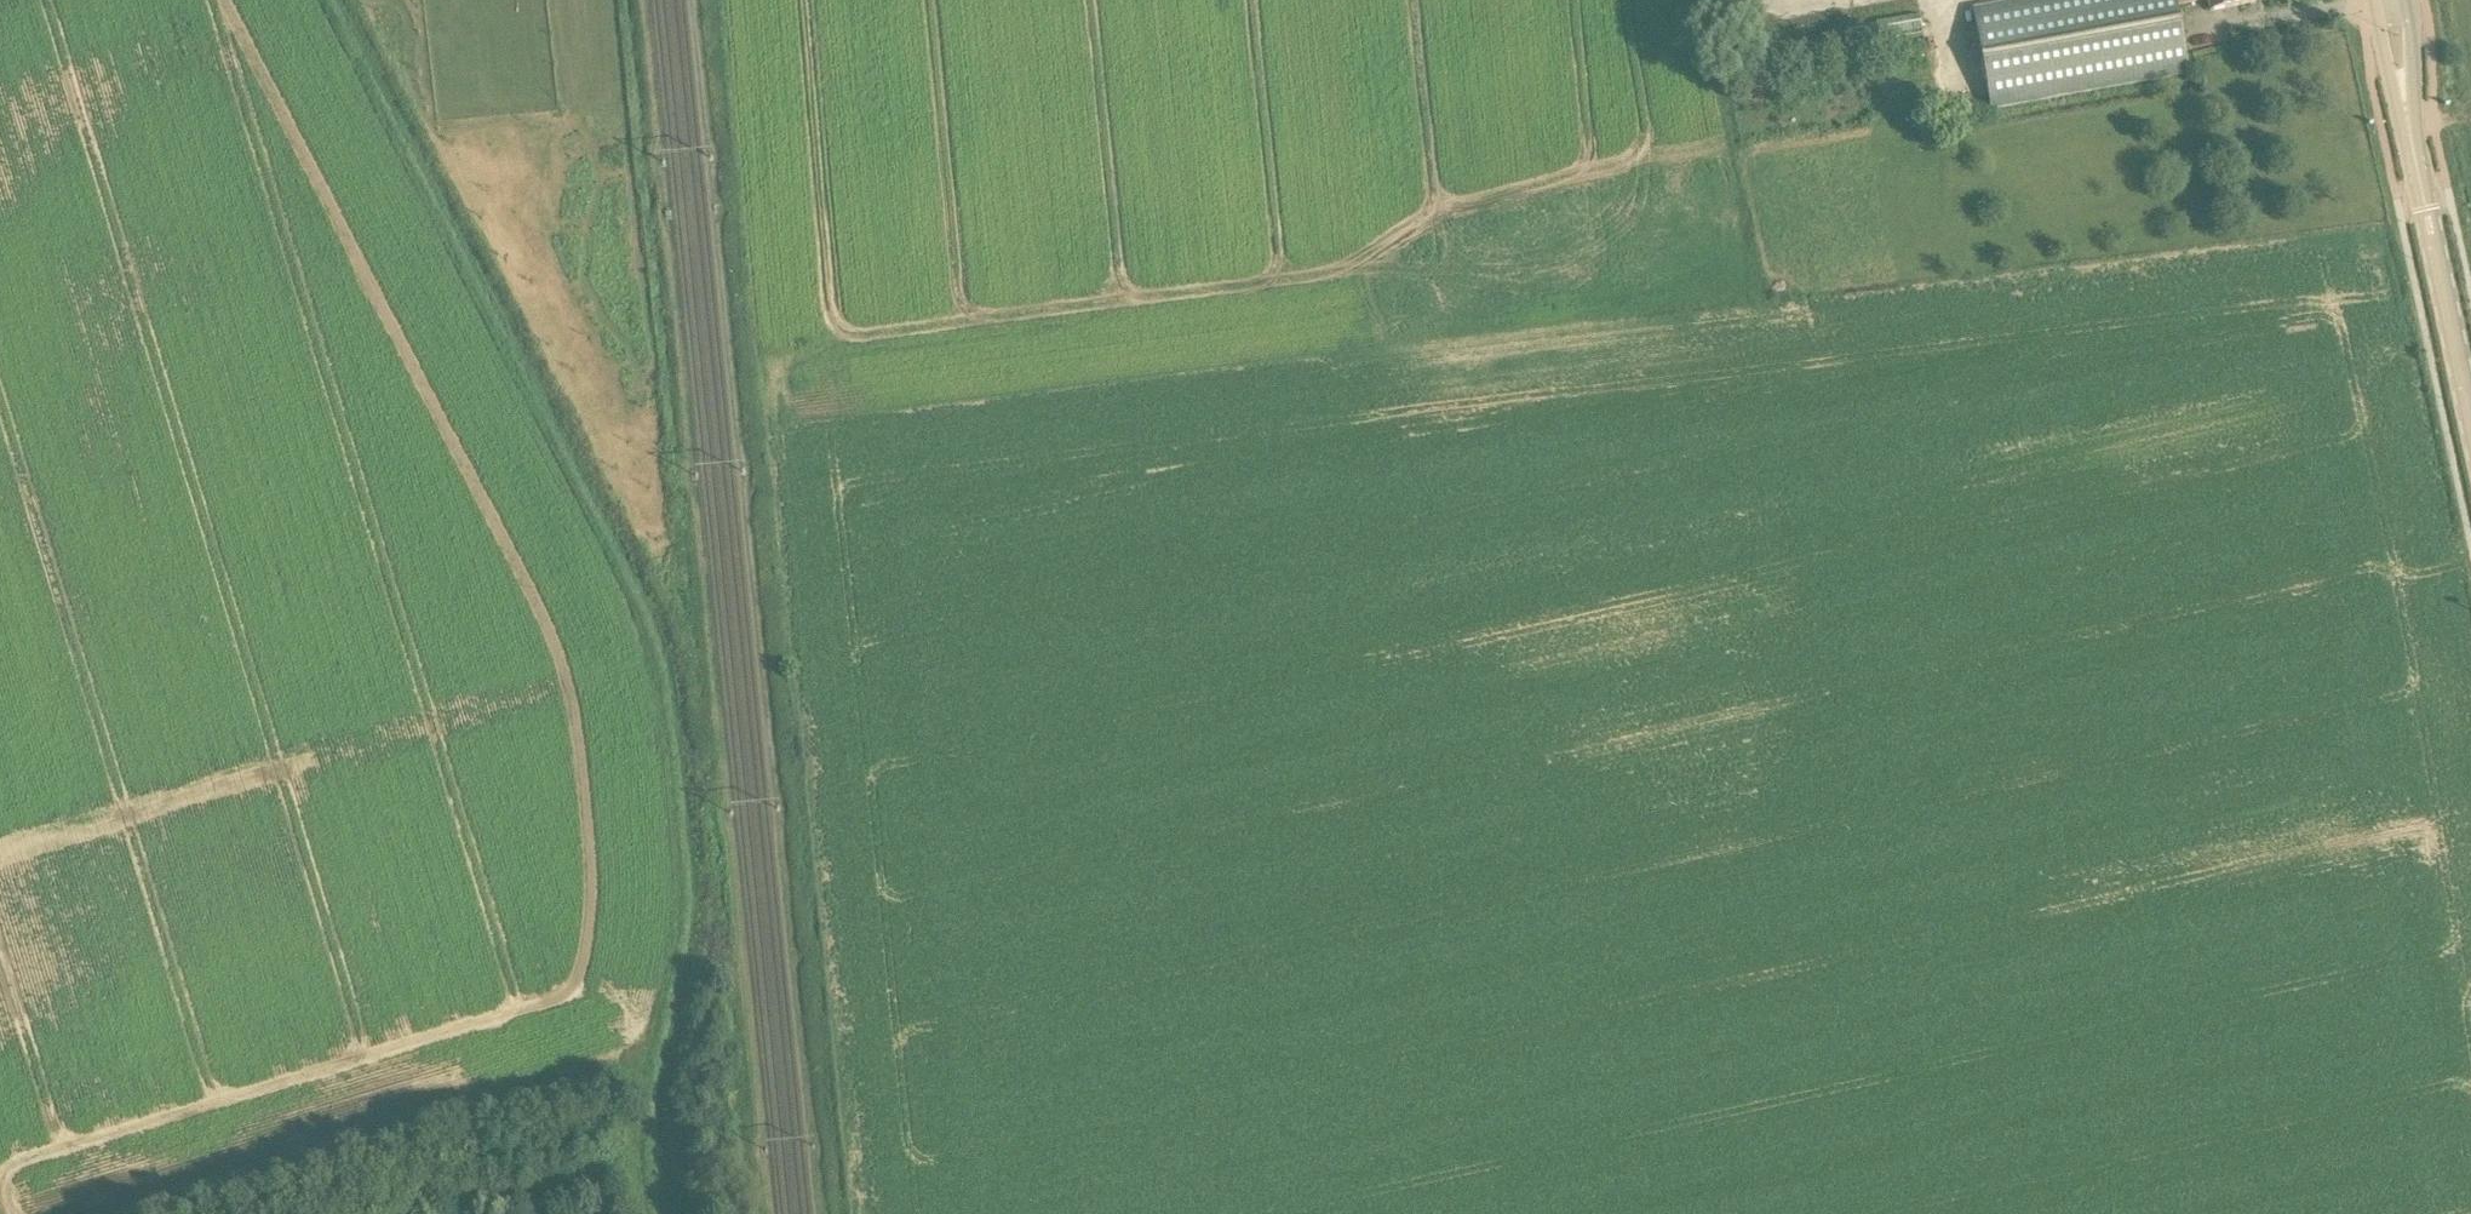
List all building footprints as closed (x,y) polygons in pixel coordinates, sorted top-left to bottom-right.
[(2176,7),(2175,0),(2043,0),(1973,13),(1990,111),(2188,75),(2176,7)] [(2176,7),(2208,1),(2210,13),(2254,4),(2254,0),(2175,0),(2176,7)]
